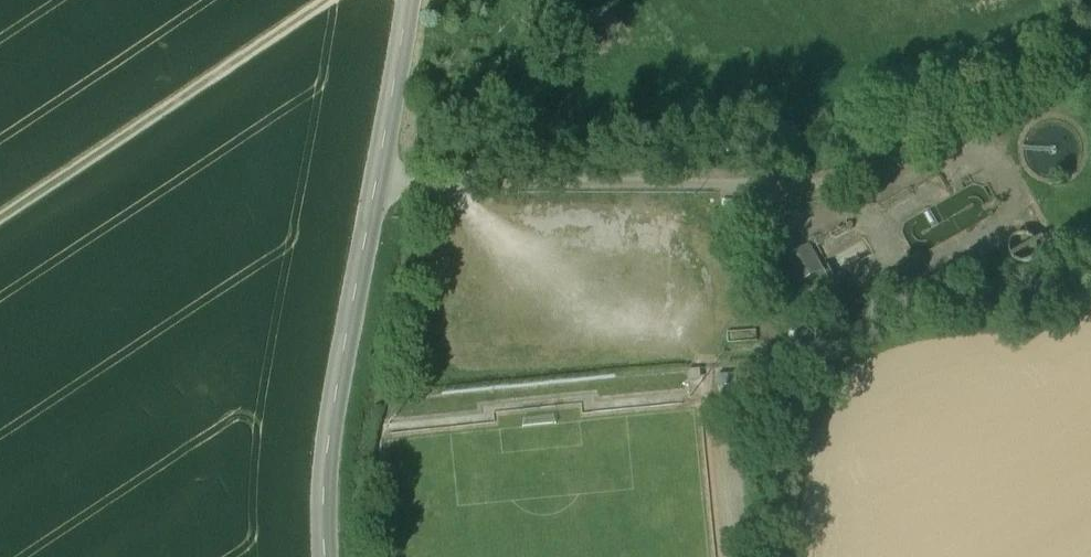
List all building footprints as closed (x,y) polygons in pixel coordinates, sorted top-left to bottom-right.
[(1058,181),(1068,177),(1077,170),(1082,161),(1084,150),(1082,139),(1077,130),(1069,123),(1058,119),(1047,119),(1037,123),(1029,130),(1023,139),(1021,150),(1023,161),(1028,170),(1037,177),(1047,181),(1058,181)] [(996,214),(980,182),(906,218),(922,251),(966,230),(966,228),(996,214)] [(1026,262),(1032,259),(1036,253),(1037,246),(1034,240),(1028,236),(1021,236),(1015,239),(1011,244),(1011,251),(1014,257),(1019,261),(1026,262)] [(809,246),(786,259),(799,281),(822,269),(809,246)] [(945,270),(954,287),(991,268),(981,251),(945,270)]
